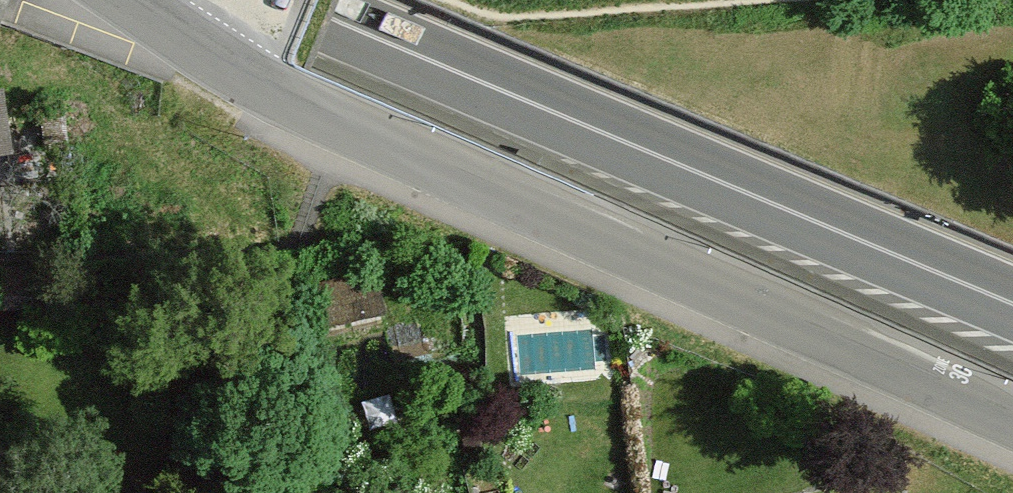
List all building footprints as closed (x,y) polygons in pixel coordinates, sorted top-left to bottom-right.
[(19,148),(15,84),(0,85),(0,149),(19,148)]
